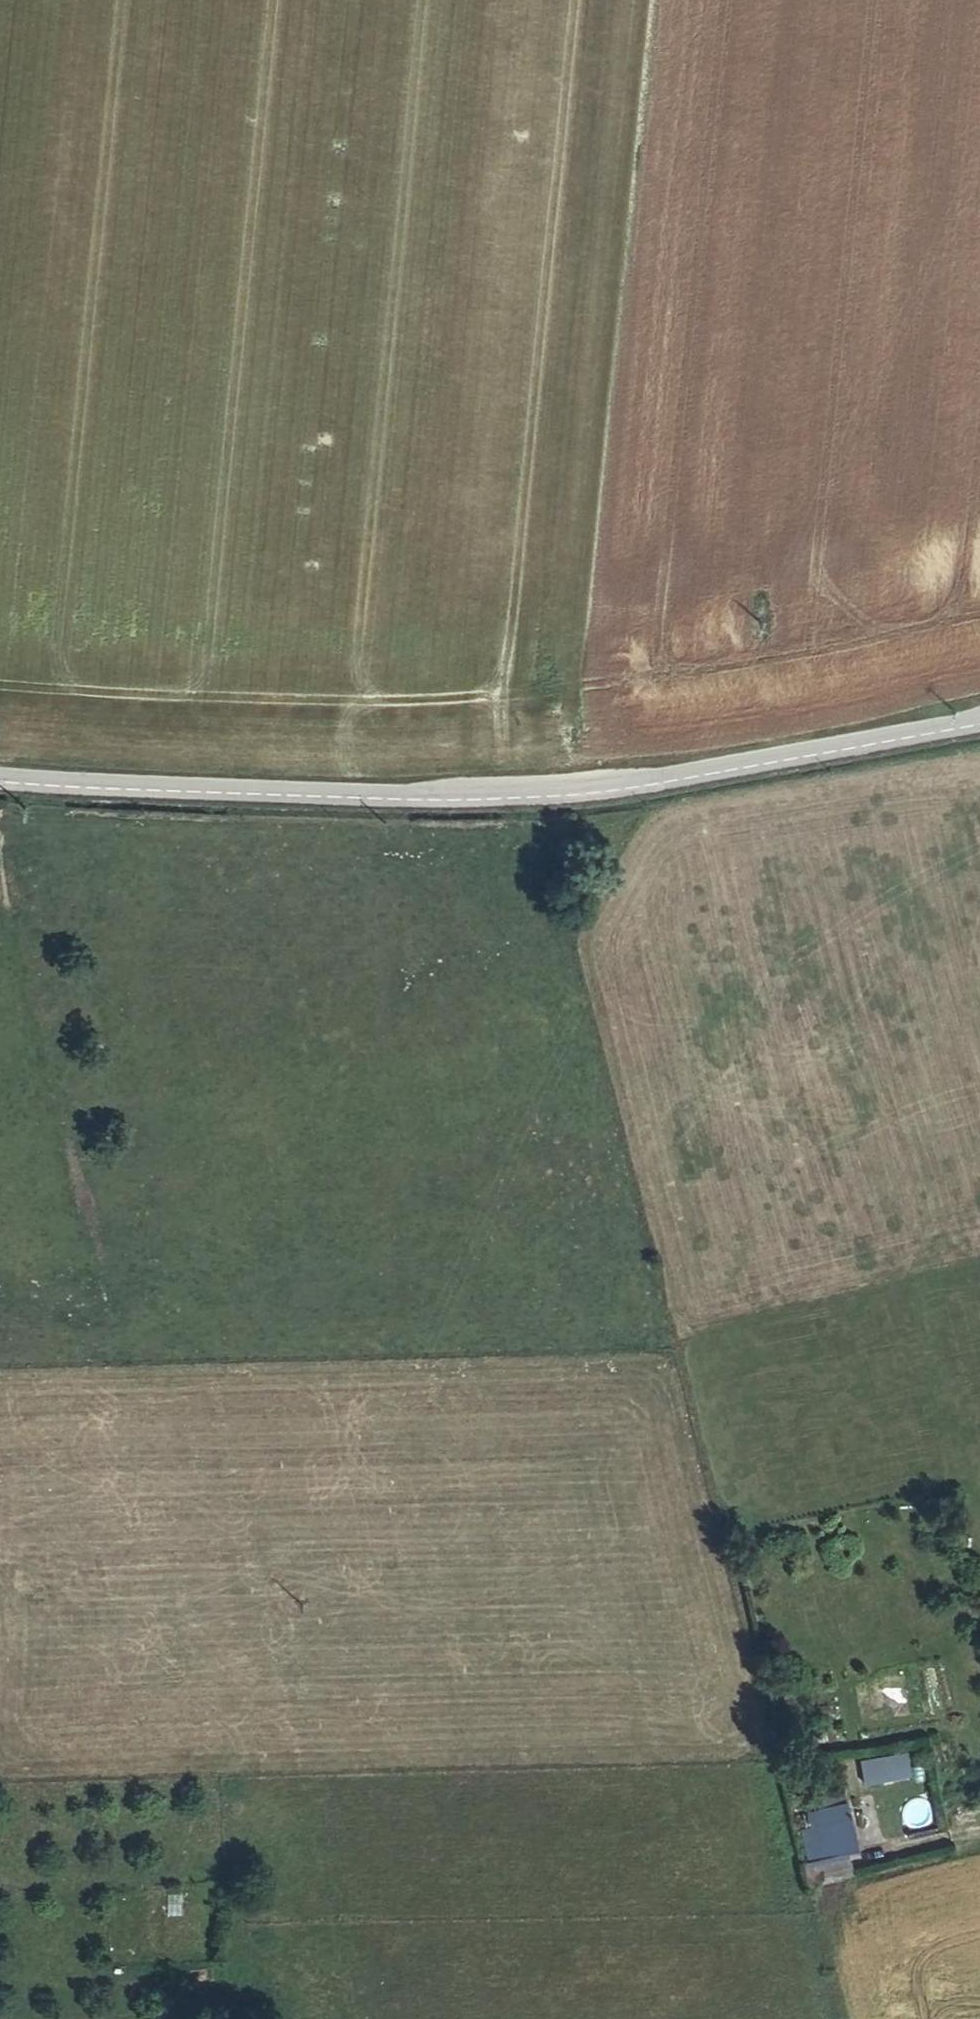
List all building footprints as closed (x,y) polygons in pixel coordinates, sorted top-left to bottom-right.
[(905,1745),(857,1756),(862,1780),(910,1769),(905,1745)] [(818,1802),(844,1793),(841,1782),(814,1791),(818,1802)] [(818,1811),(829,1856),(847,1851),(858,1848),(847,1800),(817,1807),(818,1811)] [(805,1861),(829,1856),(818,1811),(804,1814),(807,1827),(797,1829),(805,1861)] [(847,1851),(829,1856),(805,1861),(810,1884),(854,1874),(847,1851)]
